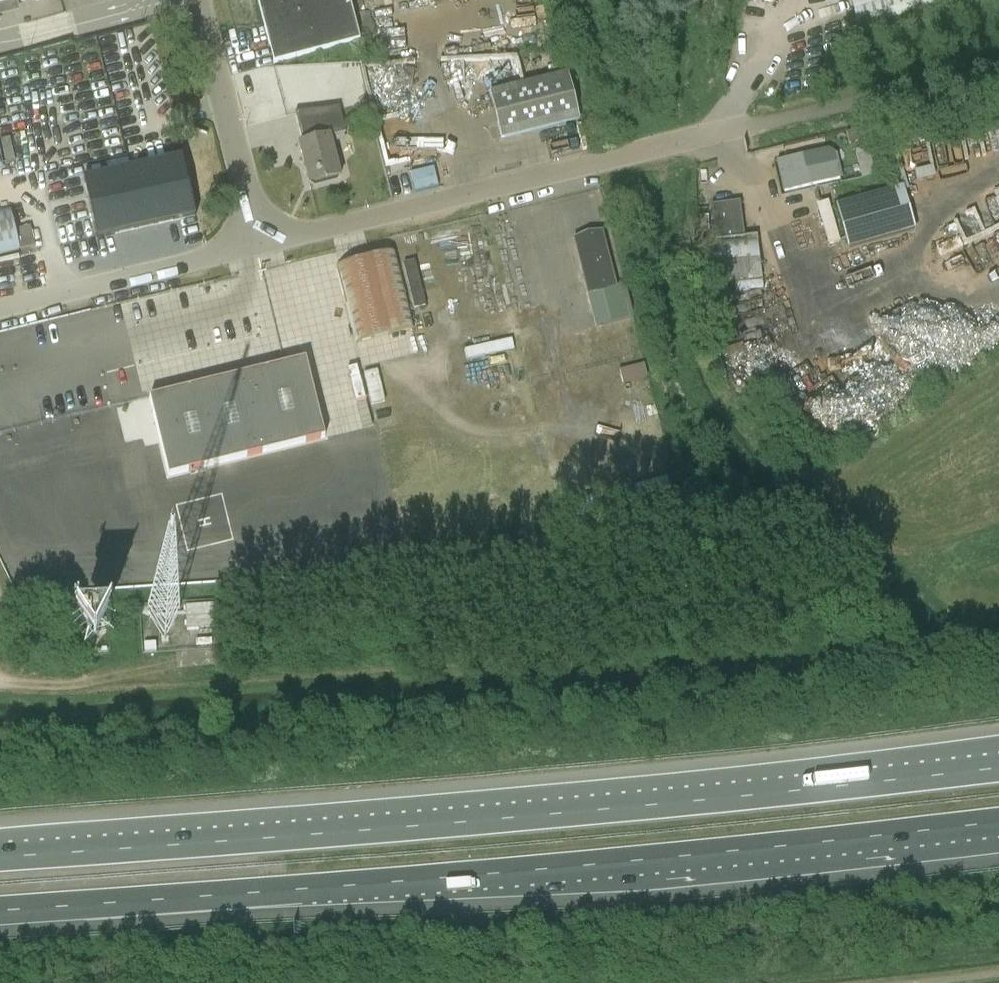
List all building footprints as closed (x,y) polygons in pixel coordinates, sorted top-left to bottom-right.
[(32,0),(0,0),(0,8),(32,0)] [(273,64),(290,60),(360,42),(353,15),(349,0),(257,0),(273,64)] [(950,0),(849,0),(859,30),(950,0)] [(522,74),(521,56),(502,57),(503,75),(522,74)] [(386,173),(413,166),(434,161),(411,63),(362,65),(386,173)] [(489,92),(501,141),(579,122),(568,73),(523,84),(489,92)] [(295,113),(302,143),(299,145),(309,185),(317,183),(340,177),(330,137),(345,133),(338,107),(295,113)] [(856,151),(862,179),(875,176),(869,148),(856,151)] [(777,161),(784,192),(842,179),(839,163),(805,171),(802,156),(777,161)] [(83,178),(96,239),(117,234),(139,230),(195,218),(195,217),(183,158),(83,178)] [(903,186),(835,206),(848,250),(915,230),(903,186)] [(745,238),(745,232),(741,202),(712,205),(717,242),(738,239),(745,238)] [(30,227),(15,230),(10,208),(0,211),(0,255),(35,247),(30,227)] [(745,232),(745,238),(738,239),(717,242),(697,244),(700,274),(760,267),(755,231),(745,232)] [(606,247),(577,255),(588,296),(596,327),(632,317),(624,287),(617,289),(606,247)] [(395,252),(336,266),(355,344),(414,329),(395,252)] [(0,332),(0,479),(4,488),(9,458),(17,476),(20,460),(33,455),(44,481),(48,480),(53,481),(54,474),(91,458),(92,450),(92,451),(99,416),(112,447),(123,389),(115,387),(117,374),(99,371),(124,360),(125,358),(99,353),(101,345),(92,343),(102,289),(0,332)] [(325,438),(305,359),(149,398),(134,401),(145,447),(160,443),(168,476),(325,438)] [(619,370),(622,384),(647,378),(644,364),(619,370)] [(214,627),(212,603),(185,604),(186,628),(214,627)]
